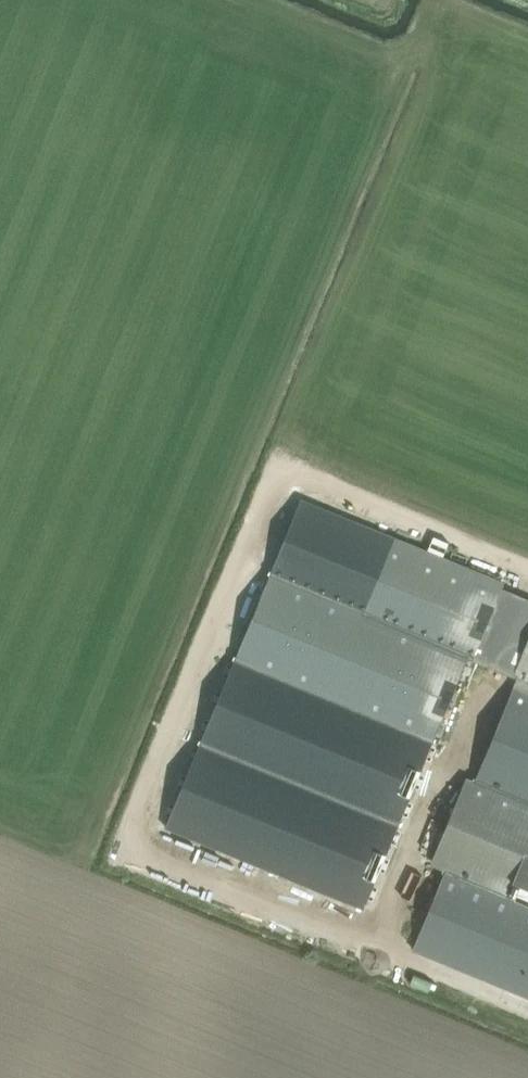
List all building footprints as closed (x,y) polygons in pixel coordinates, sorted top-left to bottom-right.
[(502,588),(503,584),(301,501),(166,827),(363,908),(468,654),(514,673),(513,674),(520,677),(477,780),(468,776),(432,862),(446,868),(413,951),(527,997),(527,599),(502,588)]
